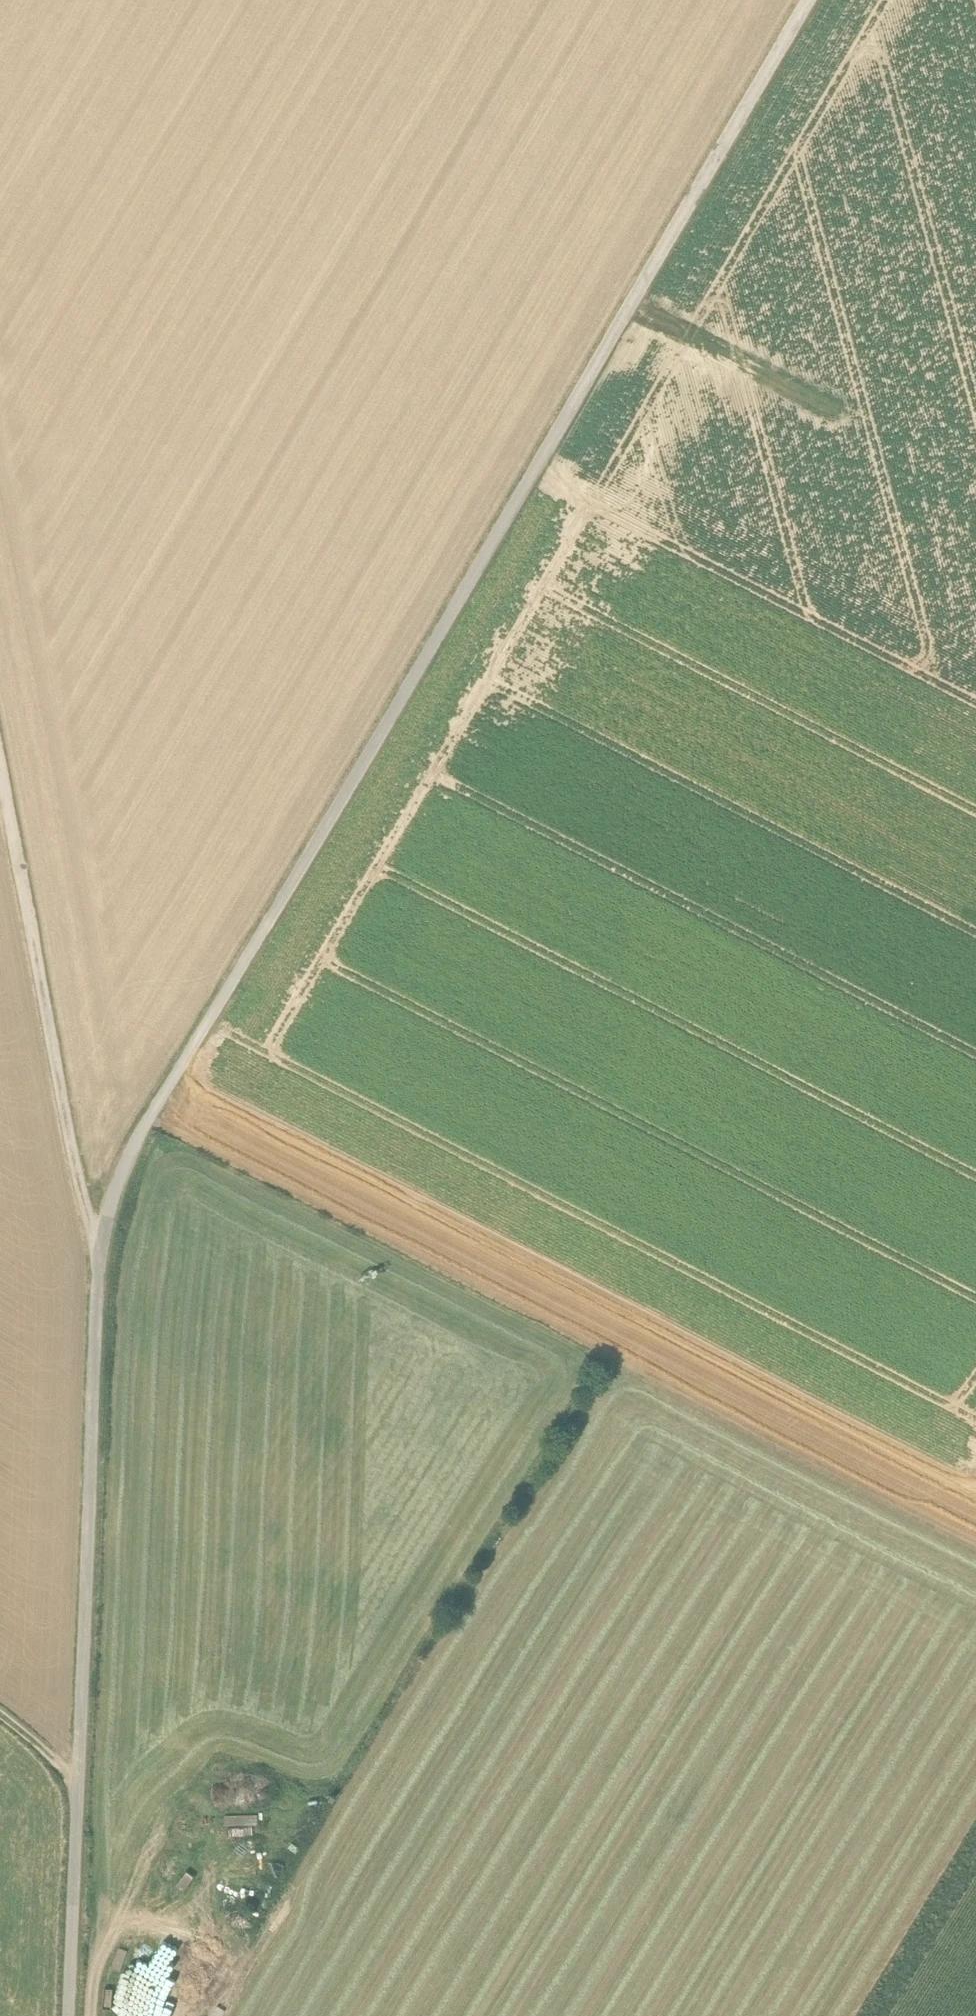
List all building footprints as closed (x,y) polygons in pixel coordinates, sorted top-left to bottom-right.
[(203,1870),(227,1838),(208,1825),(171,1875),(190,1889),(204,1870),(203,1870)]
